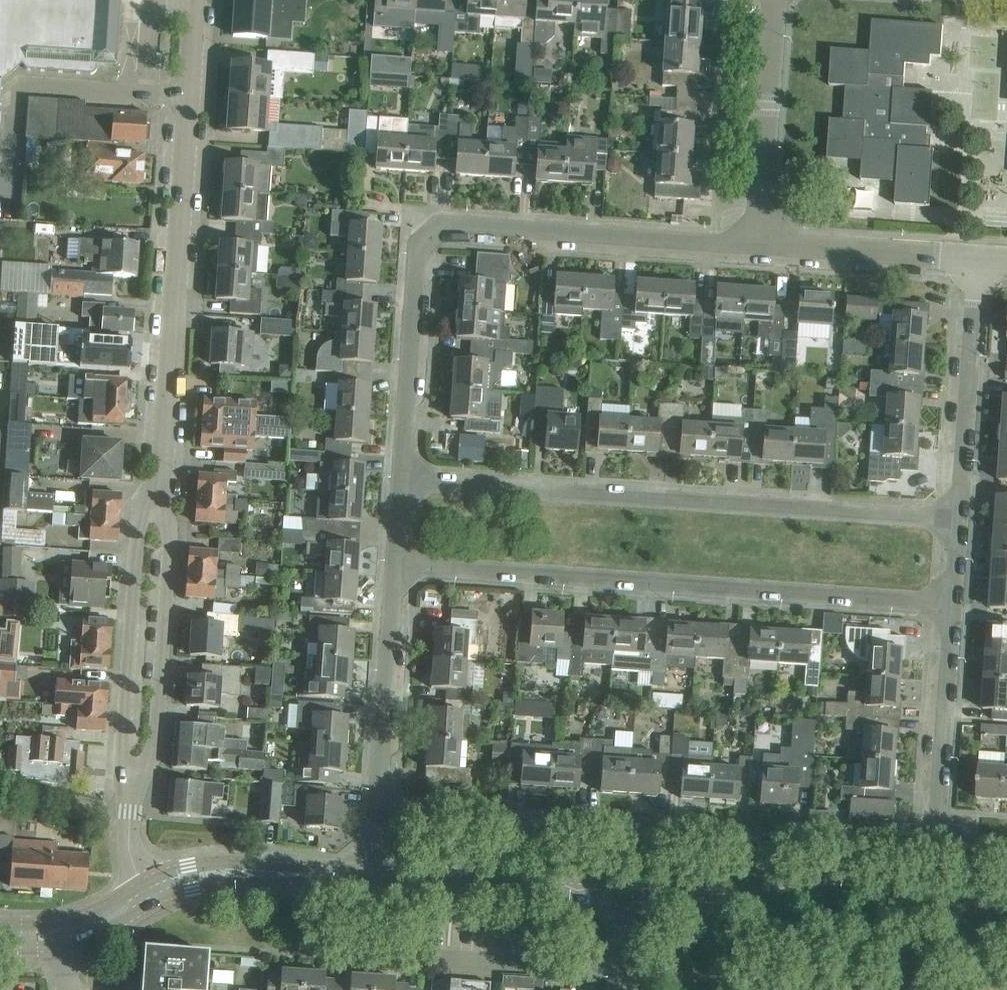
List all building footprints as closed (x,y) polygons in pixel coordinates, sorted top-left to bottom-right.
[(1,81),(21,64),(25,68),(26,69),(28,70),(29,70),(90,74),(92,74),(94,73),(95,72),(96,70),(97,68),(98,52),(116,54),(119,1),(116,1),(116,0),(0,0),(0,101),(1,81)] [(263,2),(242,0),(236,0),(234,35),(254,36),(268,37),(269,20),(287,21),(288,0),(263,0),(263,2)] [(416,0),(375,0),(373,18),(387,19),(387,24),(414,26),(415,11),(416,0)] [(415,11),(443,13),(441,34),(454,35),(456,0),(416,0),(415,11)] [(454,33),(461,34),(478,35),(480,16),(495,17),(496,17),(497,0),(456,0),(454,33)] [(494,28),(495,28),(522,30),(521,45),(534,46),(537,4),(525,3),(525,0),(497,0),(496,17),(495,17),(494,28)] [(577,0),(548,0),(548,5),(537,4),(534,46),(543,47),(554,37),(555,22),(574,23),(576,23),(577,0)] [(616,35),(618,10),(604,9),(605,0),(577,0),(576,23),(574,23),(573,38),(601,40),(600,54),(613,55),(615,35),(616,35)] [(698,44),(700,15),(713,16),(714,1),(694,0),(668,0),(665,42),(698,44)] [(629,36),(630,31),(631,11),(618,10),(616,35),(629,36)] [(930,55),(940,56),(943,25),(872,20),(870,52),(832,49),(829,85),(846,86),(844,120),(830,119),(827,158),(863,161),(862,180),(863,180),(863,176),(898,179),(896,204),(931,207),(931,206),(928,205),(930,151),(934,151),(934,150),(930,150),(931,136),(926,135),(927,127),(930,127),(933,91),(903,89),(905,64),(930,65),(930,55)] [(676,98),(697,100),(698,88),(708,89),(709,75),(696,74),(698,44),(665,42),(662,86),(677,87),(676,98)] [(229,96),(268,99),(270,67),(313,70),(313,68),(314,56),(314,54),(267,51),(266,66),(232,64),(229,96)] [(314,56),(313,68),(328,69),(329,57),(314,56)] [(371,56),(370,74),(382,74),(383,57),(371,56)] [(452,64),(451,78),(463,79),(464,65),(452,64)] [(534,69),(533,83),(550,84),(551,70),(534,69)] [(370,74),(369,86),(381,87),(382,74),(370,74)] [(515,74),(515,83),(531,84),(532,75),(515,74)] [(507,84),(506,93),(515,94),(516,85),(507,84)] [(266,124),(268,99),(229,96),(227,129),(269,131),(268,147),(284,148),(320,150),(322,128),(266,124)] [(661,107),(657,153),(690,155),(692,126),(705,127),(706,113),(696,112),(697,100),(676,98),(676,100),(660,98),(660,97),(649,97),(649,106),(661,107)] [(145,143),(146,119),(147,112),(84,108),(85,102),(28,98),(26,137),(43,138),(89,141),(112,143),(112,140),(145,143)] [(517,104),(517,114),(526,114),(527,105),(517,104)] [(346,152),(365,154),(368,118),(369,110),(349,109),(346,152)] [(445,159),(448,116),(440,115),(439,128),(407,126),(408,120),(407,120),(404,170),(432,172),(433,158),(445,159)] [(485,176),(487,145),(470,144),(472,126),(460,125),(461,117),(448,116),(445,159),(457,160),(456,174),(485,176)] [(407,120),(368,118),(365,154),(377,154),(376,168),(404,170),(407,120)] [(513,164),(526,165),(528,138),(529,119),(515,118),(514,135),(502,135),(502,146),(487,145),(485,176),(512,178),(513,164)] [(542,120),(529,119),(528,138),(526,165),(537,166),(535,181),(565,183),(568,137),(566,137),(565,144),(540,142),(541,136),(542,120)] [(42,152),(43,138),(26,137),(25,151),(42,152)] [(608,140),(568,137),(565,183),(592,185),(593,170),(606,171),(608,140)] [(115,143),(112,143),(89,141),(87,176),(111,178),(111,181),(142,184),(144,155),(114,152),(115,143)] [(282,167),(284,148),(268,147),(268,153),(241,151),(240,164),(225,163),(223,190),(263,193),(268,193),(270,167),(282,167)] [(690,155),(657,153),(654,197),(648,197),(647,214),(670,216),(672,198),(700,200),(701,186),(688,185),(690,155)] [(223,190),(221,219),(224,219),(236,220),(236,223),(235,230),(260,232),(261,221),(261,220),(263,193),(223,190)] [(349,238),(348,252),(379,254),(381,226),(367,225),(368,213),(332,210),(330,236),(349,238)] [(259,245),(260,232),(235,230),(234,244),(219,243),(217,269),(256,272),(258,245),(259,245)] [(18,291),(38,293),(84,296),(84,293),(111,295),(113,275),(135,277),(138,243),(80,239),(78,264),(94,265),(94,276),(54,273),(54,268),(22,266),(2,264),(0,291),(17,293),(18,291)] [(337,279),(336,291),(362,293),(363,282),(377,283),(379,254),(348,252),(346,280),(337,279)] [(460,280),(458,309),(504,313),(507,285),(509,255),(477,253),(475,282),(460,280)] [(256,274),(256,272),(217,269),(215,299),(230,300),(229,313),(259,315),(260,300),(261,289),(247,288),(248,274),(256,274)] [(555,308),(582,310),(585,277),(556,275),(555,290),(543,289),(540,326),(540,334),(553,335),(555,308)] [(276,276),(275,286),(283,295),(297,296),(299,277),(278,276),(276,276)] [(621,330),(624,294),(612,294),(613,279),(585,277),(582,310),(602,311),(600,340),(620,341),(621,330)] [(636,295),(624,294),(621,330),(634,330),(634,323),(646,324),(647,314),(663,315),(665,282),(637,280),(636,295)] [(693,284),(665,282),(663,315),(690,317),(688,338),(701,339),(704,300),(692,300),(693,284)] [(704,300),(701,339),(704,339),(714,340),(715,333),(742,335),(743,321),(746,288),(717,286),(716,301),(704,300)] [(773,290),(746,288),(743,321),(758,322),(757,339),(783,341),(783,333),(785,306),(772,305),(773,290)] [(36,326),(38,293),(18,291),(17,293),(15,325),(36,326)] [(362,293),(336,291),(336,292),(322,291),(321,305),(325,305),(324,316),(343,318),(342,332),(373,334),(375,306),(361,305),(362,293)] [(800,292),(798,312),(798,324),(829,326),(830,312),(833,312),(833,308),(831,308),(832,294),(800,292)] [(895,314),(893,343),(922,345),(924,316),(923,316),(924,305),(929,305),(929,304),(847,298),(845,318),(875,320),(876,313),(895,314)] [(105,304),(83,302),(82,318),(91,319),(90,330),(132,333),(133,311),(104,309),(105,304)] [(503,327),(504,313),(458,309),(456,337),(471,338),(470,351),(517,354),(518,341),(508,340),(509,328),(503,327)] [(259,335),(293,337),(295,338),(296,322),(261,319),(259,335)] [(13,363),(13,364),(28,365),(109,370),(129,371),(131,340),(111,339),(98,338),(85,337),(84,337),(83,347),(71,346),(72,329),(65,328),(36,326),(15,325),(15,328),(13,356),(13,363)] [(254,334),(233,333),(213,331),(210,364),(219,364),(230,365),(235,365),(251,366),(254,334)] [(330,371),(356,373),(357,362),(371,363),(373,334),(342,332),(334,331),(333,340),(330,341),(326,342),(322,345),(318,349),(316,354),(316,359),(315,365),(315,371),(330,372),(330,371)] [(795,373),(797,333),(783,333),(783,341),(782,357),(780,372),(795,373)] [(8,357),(9,341),(0,341),(0,357),(8,357)] [(871,370),(870,383),(918,387),(919,375),(920,375),(922,345),(893,343),(891,371),(871,370)] [(454,361),(452,388),(493,390),(493,385),(499,380),(500,371),(506,367),(511,367),(512,354),(517,354),(470,351),(469,362),(454,361)] [(763,371),(780,372),(782,357),(773,356),(772,366),(768,365),(768,368),(763,368),(763,371)] [(13,364),(10,394),(26,396),(26,394),(35,395),(35,385),(27,384),(28,365),(13,364)] [(219,364),(219,376),(239,377),(239,373),(235,373),(235,365),(230,365),(219,364)] [(659,364),(659,376),(670,377),(671,365),(659,364)] [(704,367),(703,379),(714,380),(715,368),(704,367)] [(356,385),(356,373),(330,371),(330,372),(329,384),(339,385),(337,412),(368,414),(370,386),(356,385)] [(758,373),(757,380),(770,381),(770,373),(758,373)] [(93,401),(123,403),(125,380),(107,378),(107,377),(85,375),(83,400),(93,401)] [(859,383),(858,390),(870,391),(870,390),(870,383),(861,383),(859,383)] [(918,387),(870,383),(870,390),(869,396),(889,397),(887,426),(916,428),(918,398),(917,398),(918,387)] [(575,452),(577,432),(578,417),(562,416),(564,389),(536,387),(534,419),(548,420),(546,449),(575,452)] [(493,392),(493,390),(452,388),(450,417),(465,418),(464,431),(499,433),(501,408),(482,407),(483,392),(493,392)] [(657,422),(628,420),(626,451),(656,453),(656,452),(667,453),(671,404),(672,394),(661,393),(660,403),(658,403),(657,422)] [(24,424),(26,396),(10,394),(8,423),(24,424)] [(586,433),(585,452),(586,452),(586,448),(597,448),(597,449),(626,451),(628,420),(600,418),(601,399),(588,398),(586,433)] [(809,432),(794,431),(791,462),(821,464),(833,464),(832,469),(833,469),(835,449),(838,399),(825,398),(824,409),(811,409),(809,432)] [(204,399),(202,423),(270,428),(271,417),(255,416),(256,403),(204,399)] [(123,403),(93,401),(91,424),(104,425),(104,423),(122,425),(123,403)] [(680,455),(709,457),(711,425),(710,425),(683,423),(684,405),(676,404),(671,404),(667,453),(680,454),(680,455)] [(739,458),(750,459),(754,409),(741,408),(740,417),(711,415),(710,425),(711,425),(709,457),(739,459),(739,458)] [(762,460),(791,462),(794,431),(766,429),(767,410),(754,409),(750,459),(762,460)] [(366,443),(368,414),(337,412),(335,438),(326,437),(325,451),(351,453),(351,442),(366,443)] [(24,424),(8,423),(4,474),(29,476),(32,425),(24,424)] [(270,428),(202,423),(200,446),(225,448),(224,462),(245,464),(246,450),(253,450),(254,437),(270,438),(270,428)] [(913,457),(914,457),(916,428),(887,426),(885,457),(869,456),(868,481),(884,482),(887,479),(899,480),(900,470),(917,471),(917,470),(913,470),(913,469),(912,468),(913,457)] [(472,436),(460,435),(458,460),(471,460),(472,436)] [(84,438),(82,479),(119,481),(120,477),(123,477),(124,461),(121,461),(122,440),(84,438)] [(350,465),(351,453),(325,451),(324,464),(319,463),(317,490),(362,494),(364,466),(350,465)] [(513,451),(512,469),(529,470),(530,452),(513,451)] [(1001,454),(999,480),(1006,481),(1006,454),(1001,454)] [(273,466),(272,481),(286,482),(287,467),(273,466)] [(199,474),(197,498),(236,501),(236,496),(225,495),(225,494),(226,482),(236,482),(237,471),(214,469),(214,475),(199,474)] [(4,474),(2,510),(17,511),(17,510),(26,511),(28,493),(29,476),(4,474)] [(302,518),(301,530),(345,534),(346,522),(360,523),(362,494),(317,490),(317,493),(316,507),(315,519),(302,518)] [(53,507),(53,513),(119,518),(121,494),(92,492),(91,512),(81,512),(81,505),(76,505),(75,509),(53,507)] [(54,495),(28,493),(26,511),(53,513),(53,507),(54,495)] [(1006,527),(1006,498),(998,497),(996,526),(1006,527)] [(247,512),(247,502),(236,501),(197,498),(195,522),(223,524),(224,504),(234,505),(234,511),(247,512)] [(17,511),(2,510),(0,538),(0,543),(44,547),(45,532),(16,530),(17,511)] [(118,542),(119,518),(53,513),(52,524),(80,526),(79,539),(118,542)] [(994,552),(994,554),(1006,555),(1006,527),(996,526),(994,552)] [(344,545),(345,534),(301,530),(301,543),(306,544),(305,555),(327,557),(326,572),(356,574),(358,546),(344,545)] [(19,550),(4,549),(3,576),(18,577),(19,550)] [(187,573),(238,577),(239,565),(226,564),(226,570),(216,570),(217,551),(209,551),(189,549),(187,573)] [(1006,580),(1006,555),(994,554),(994,552),(989,552),(988,569),(993,569),(992,579),(1006,580)] [(112,565),(72,563),(69,605),(104,608),(105,598),(109,598),(110,589),(107,589),(107,581),(110,581),(112,565)] [(256,563),(255,577),(267,578),(267,576),(268,564),(256,563)] [(356,574),(326,572),(316,572),(314,599),(301,598),(300,611),(352,615),(352,602),(354,603),(356,574)] [(238,577),(187,573),(186,597),(214,599),(214,598),(223,598),(226,596),(226,586),(254,588),(254,578),(238,577)] [(992,579),(990,608),(1006,610),(1006,580),(992,579)] [(26,603),(31,604),(32,582),(0,580),(0,601),(3,602),(26,603)] [(26,603),(3,602),(2,616),(25,618),(26,603)] [(213,613),(239,615),(239,606),(213,604),(213,613)] [(435,630),(433,659),(465,661),(465,646),(466,644),(475,645),(476,621),(477,611),(451,610),(451,619),(450,631),(435,630)] [(239,615),(213,613),(207,612),(207,613),(209,614),(209,624),(192,623),(190,655),(220,657),(221,638),(228,638),(228,629),(238,630),(239,615)] [(824,613),(822,633),(840,635),(842,615),(824,613)] [(570,661),(572,634),(560,633),(561,617),(532,614),(532,623),(519,622),(516,662),(541,664),(542,646),(557,647),(557,660),(570,661)] [(306,655),(350,658),(352,632),(342,631),(343,618),(310,616),(306,655)] [(572,634),(570,661),(569,677),(581,678),(582,664),(611,666),(614,620),(585,618),(585,619),(574,619),(574,618),(573,617),(572,634)] [(72,641),(70,669),(82,670),(82,666),(89,667),(109,668),(110,645),(112,621),(92,619),(82,619),(81,641),(72,641)] [(257,633),(257,637),(272,638),(273,621),(258,619),(257,633)] [(614,620),(611,666),(611,670),(612,670),(638,672),(652,673),(656,625),(644,624),(644,622),(614,620)] [(14,662),(18,622),(7,621),(7,631),(0,630),(0,661),(14,662)] [(656,625),(652,673),(665,674),(665,665),(666,655),(694,657),(695,657),(697,626),(668,624),(668,625),(656,625)] [(1006,655),(1006,626),(989,625),(987,653),(1006,655)] [(727,628),(697,626),(695,657),(723,659),(722,678),(723,678),(723,686),(734,687),(735,679),(738,630),(727,630),(727,628)] [(870,662),(869,676),(898,678),(900,649),(899,649),(900,638),(905,638),(905,637),(889,636),(890,630),(845,627),(844,633),(844,639),(845,644),(847,649),(855,656),(860,659),(870,662)] [(777,663),(779,632),(750,630),(750,631),(738,630),(735,679),(747,679),(748,661),(777,663)] [(809,634),(779,632),(777,663),(806,665),(804,686),(808,686),(818,687),(821,631),(820,631),(820,636),(809,635),(809,634)] [(985,681),(1006,682),(1006,655),(987,653),(985,681)] [(350,658),(306,655),(304,696),(317,697),(337,698),(338,685),(348,686),(350,658)] [(464,661),(433,659),(431,687),(446,688),(445,700),(471,702),(474,662),(464,661)] [(218,708),(219,694),(238,696),(240,667),(204,664),(203,678),(188,677),(186,705),(218,708)] [(4,700),(6,681),(15,681),(16,666),(0,665),(0,699),(4,700)] [(896,708),(898,678),(869,676),(867,694),(847,692),(846,705),(816,703),(815,715),(846,717),(894,720),(895,708),(896,708)] [(107,684),(88,683),(79,682),(56,681),(55,694),(55,704),(106,708),(107,684)] [(985,681),(983,709),(1006,711),(1006,682),(985,681)] [(271,686),(271,693),(282,694),(282,684),(271,683),(271,686)] [(808,686),(808,695),(817,695),(818,687),(808,686)] [(502,703),(512,703),(513,693),(503,692),(502,703)] [(653,693),(652,707),(681,709),(682,695),(653,693)] [(270,695),(270,707),(281,707),(282,696),(270,695)] [(514,699),(513,714),(533,716),(534,701),(514,699)] [(429,710),(427,739),(459,741),(468,741),(470,714),(471,702),(445,700),(445,711),(429,710)] [(313,729),(312,741),(344,743),(346,718),(336,717),(337,704),(299,701),(296,728),(313,729)] [(42,705),(41,715),(54,716),(67,717),(67,711),(77,711),(76,730),(84,730),(104,732),(106,708),(55,704),(55,706),(42,705)] [(745,707),(745,716),(756,717),(756,708),(745,707)] [(246,721),(257,722),(268,723),(269,710),(247,708),(246,721)] [(595,711),(595,714),(597,717),(602,718),(605,715),(605,711),(602,708),(599,708),(595,711)] [(716,714),(715,725),(726,726),(727,714),(716,714)] [(176,725),(174,746),(245,751),(246,741),(222,739),(223,733),(223,729),(211,728),(212,718),(198,716),(197,727),(191,726),(176,725)] [(894,720),(846,717),(845,730),(865,731),(863,759),(893,762),(895,732),(893,732),(894,720)] [(815,723),(815,720),(812,720),(812,721),(800,720),(798,749),(780,748),(779,771),(762,770),(761,784),(760,804),(761,804),(761,801),(777,802),(777,805),(795,806),(797,780),(811,781),(812,761),(814,723),(815,723)] [(1006,730),(1006,727),(982,725),(981,735),(1006,736),(1006,730)] [(41,726),(40,738),(45,738),(61,739),(62,728),(41,726)] [(652,751),(631,749),(628,794),(657,796),(658,780),(669,781),(673,737),(666,736),(666,734),(660,733),(658,754),(651,754),(652,751)] [(81,777),(83,753),(79,753),(80,742),(65,741),(65,740),(61,739),(45,738),(40,738),(38,737),(31,737),(30,739),(16,737),(15,748),(10,748),(10,751),(8,770),(20,771),(20,775),(48,782),(54,784),(54,782),(68,784),(69,776),(81,777)] [(673,737),(670,781),(681,782),(680,798),(709,800),(712,758),(688,756),(689,738),(673,737)] [(458,768),(459,741),(427,739),(425,767),(441,768),(440,780),(470,783),(471,769),(458,768)] [(589,776),(592,740),(579,739),(579,745),(552,743),(552,747),(549,788),(577,790),(578,775),(589,776)] [(628,794),(631,749),(614,748),(614,741),(592,740),(589,776),(602,777),(600,792),(628,794)] [(344,743),(312,741),(311,754),(299,753),(296,781),(331,784),(332,771),(342,772),(344,743)] [(510,763),(511,744),(499,743),(493,743),(491,761),(510,763)] [(510,763),(509,770),(522,771),(521,786),(549,788),(552,747),(524,745),(511,744),(510,763)] [(264,763),(265,753),(249,752),(174,746),(172,767),(192,769),(205,770),(206,759),(239,761),(239,767),(264,769),(264,763)] [(712,758),(709,800),(737,802),(738,786),(751,787),(753,757),(739,756),(738,768),(712,766),(712,758)] [(891,791),(893,762),(863,759),(861,787),(841,786),(840,800),(850,801),(849,816),(892,819),(894,802),(889,802),(890,791),(891,791)] [(262,783),(282,784),(283,772),(270,771),(270,763),(264,763),(264,769),(262,782),(262,783)] [(1002,800),(1004,768),(979,766),(976,799),(1002,800)] [(191,782),(171,781),(168,815),(209,818),(210,799),(222,800),(223,785),(191,782)] [(262,783),(259,822),(279,824),(281,806),(281,804),(282,784),(262,783)] [(339,829),(339,828),(338,827),(340,801),(330,800),(331,788),(295,785),(293,807),(307,808),(306,826),(339,829)] [(811,811),(810,824),(822,825),(823,812),(811,811)] [(0,836),(0,858),(11,859),(9,886),(85,891),(88,855),(56,853),(56,843),(13,840),(14,837),(0,836)] [(149,950),(148,966),(143,965),(142,980),(146,981),(145,989),(205,989),(206,983),(207,983),(208,969),(201,969),(202,955),(208,956),(209,954),(176,952),(149,950)] [(303,972),(281,971),(280,982),(268,981),(269,977),(267,977),(267,989),(302,989),(303,972)] [(337,986),(325,985),(325,974),(303,972),(302,989),(337,989),(337,986)] [(373,977),(350,975),(350,986),(337,986),(337,989),(372,989),(373,977)] [(372,989),(403,989),(394,989),(395,978),(373,977),(372,989)] [(534,989),(542,989),(543,981),(506,978),(505,988),(534,989)] [(460,983),(432,981),(432,989),(460,989),(460,983)] [(460,989),(490,989),(490,983),(460,981),(460,983),(460,989)]
